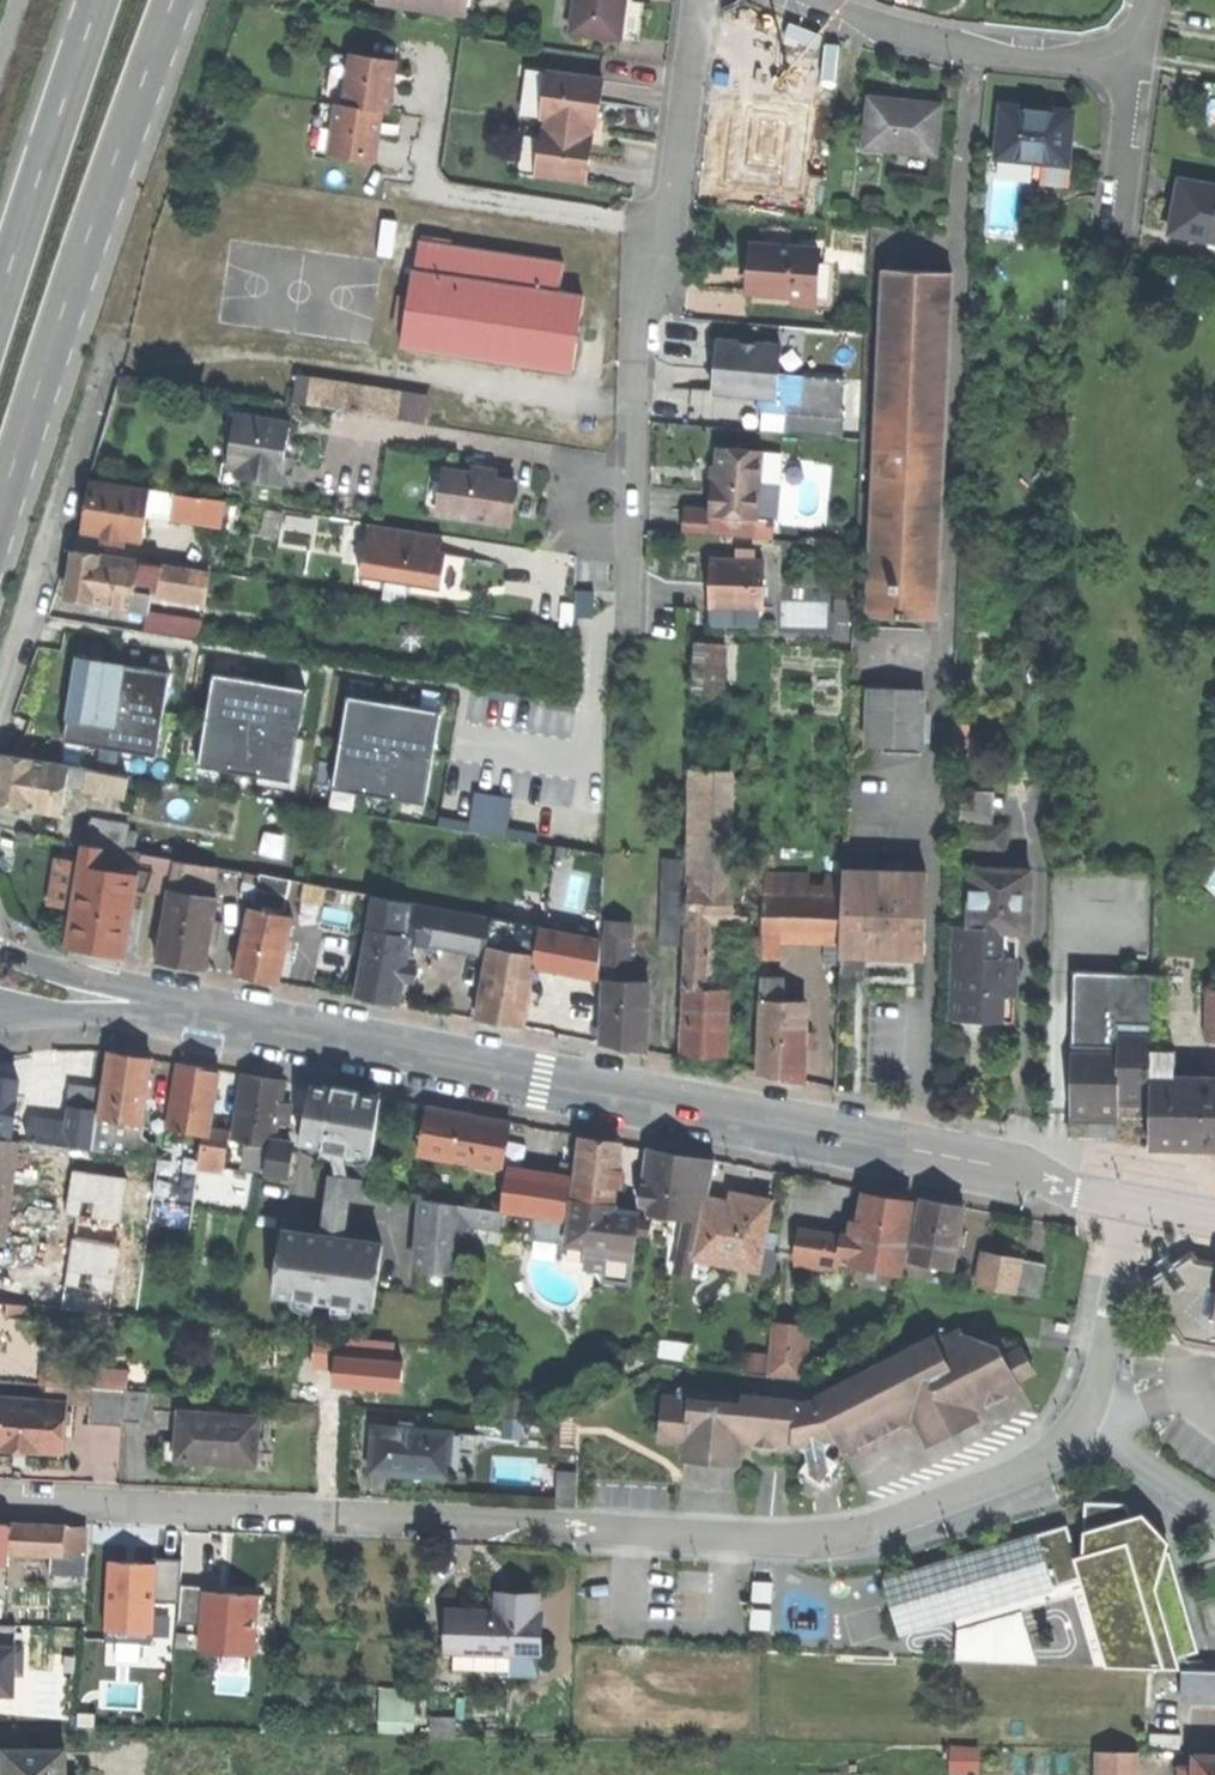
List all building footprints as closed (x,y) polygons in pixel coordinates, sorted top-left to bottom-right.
[(381,2),(466,14),(467,0),(381,0),(381,2)] [(572,33),(622,41),(627,0),(577,0),(572,33)] [(335,54),(328,103),(338,105),(345,106),(352,56),(335,54)] [(382,111),(390,112),(394,87),(397,61),(352,55),(352,56),(345,106),(382,111)] [(525,116),(543,118),(548,74),(531,72),(525,116)] [(604,81),(548,74),(543,118),(550,119),(549,125),(591,131),(592,125),(599,126),(602,102),(604,81)] [(906,101),(873,98),(868,148),(938,156),(943,105),(906,101)] [(314,151),(332,153),(338,105),(328,103),(321,102),(314,151)] [(379,139),(382,111),(345,106),(338,105),(332,153),(331,156),(375,162),(379,139)] [(1038,110),(1001,107),(996,159),(1042,164),(1069,166),(1074,113),(1038,110)] [(590,137),(591,131),(549,125),(548,131),(543,131),(537,175),(589,181),(591,161),(594,138),(590,137)] [(520,173),(537,175),(543,131),(526,129),(520,173)] [(1072,166),(1069,166),(1042,164),(1040,186),(1070,189),(1072,166)] [(1178,179),(1173,204),(1168,232),(1214,241),(1214,186),(1178,179)] [(391,244),(387,275),(425,280),(429,250),(391,244)] [(821,250),(755,246),(753,269),(752,293),(799,296),(818,297),(820,264),(821,250)] [(488,258),(429,250),(425,280),(483,288),(488,258)] [(536,265),(488,258),(483,288),(539,296),(540,292),(533,291),(536,265)] [(833,264),(820,264),(818,297),(831,297),(833,264)] [(953,274),(884,271),(869,616),(938,619),(953,274)] [(379,307),(373,347),(545,371),(556,299),(539,296),(483,288),(425,280),(387,275),(383,274),(379,307)] [(818,307),(818,297),(799,296),(799,306),(818,307)] [(719,355),(718,369),(724,369),(726,341),(721,340),(719,355)] [(784,345),(726,341),(724,369),(718,369),(716,394),(779,399),(784,345)] [(266,400),(326,409),(329,383),(270,374),(266,400)] [(326,409),(371,416),(375,390),(329,383),(326,409)] [(371,416),(394,419),(398,393),(375,390),(371,416)] [(230,435),(236,436),(239,418),(270,422),(271,418),(234,412),(230,435)] [(270,422),(239,418),(236,436),(231,465),(238,466),(243,469),(241,478),(292,486),(297,459),(287,457),(289,443),(292,426),(270,422)] [(763,453),(721,450),(719,480),(714,480),(713,496),(712,513),(712,516),(756,519),(758,519),(763,453)] [(784,454),(763,453),(758,519),(779,521),(784,454)] [(481,470),(475,474),(481,475),(499,478),(500,471),(482,469),(481,470)] [(441,515),(447,516),(453,471),(447,471),(441,515)] [(447,516),(512,525),(515,502),(518,480),(499,478),(481,475),(475,474),(453,471),(447,516)] [(84,532),(143,540),(151,491),(92,482),(88,506),(84,532)] [(176,495),(173,513),(196,517),(199,499),(176,495)] [(754,539),(756,519),(712,516),(712,513),(689,512),(687,534),(754,539)] [(443,535),(370,524),(362,578),(442,590),(447,555),(440,554),(443,535)] [(140,562),(75,551),(71,573),(67,598),(133,608),(136,590),(137,585),(140,562)] [(712,606),(765,607),(766,563),(713,561),(712,586),(712,606)] [(164,565),(140,562),(137,585),(160,589),(164,565)] [(212,573),(164,565),(160,589),(208,596),(212,573)] [(154,593),(136,590),(133,608),(151,611),(154,593)] [(765,627),(765,607),(712,606),(711,626),(765,627)] [(686,640),(688,693),(724,691),(722,638),(686,640)] [(56,740),(103,745),(102,751),(159,758),(170,668),(66,655),(56,740)] [(207,671),(193,764),(295,779),(309,687),(207,671)] [(869,746),(923,748),(925,691),(871,690),(869,746)] [(337,695),(327,789),(431,800),(441,706),(337,695)] [(689,753),(689,772),(710,772),(710,753),(689,753)] [(0,791),(0,802),(63,813),(68,781),(70,766),(6,756),(2,778),(0,791)] [(89,769),(70,766),(68,781),(87,784),(89,769)] [(130,776),(89,769),(87,784),(86,788),(127,794),(130,776)] [(690,880),(686,922),(708,923),(715,923),(717,848),(718,772),(710,772),(689,772),(687,880),(690,880)] [(472,791),(451,788),(446,824),(467,827),(472,791)] [(469,828),(507,833),(512,793),(474,789),(469,828)] [(91,822),(87,846),(125,852),(129,832),(129,829),(91,822)] [(961,851),(1006,852),(1007,827),(961,826),(961,851)] [(138,833),(129,832),(125,852),(134,854),(138,833)] [(86,846),(82,866),(141,876),(144,855),(134,854),(125,852),(87,846),(86,846)] [(764,849),(717,848),(715,923),(744,924),(762,924),(764,849)] [(175,861),(144,855),(141,876),(140,880),(146,881),(170,886),(175,861)] [(176,862),(171,891),(193,894),(197,865),(176,862)] [(97,951),(127,956),(140,880),(141,876),(82,866),(68,946),(97,951)] [(956,927),(955,959),(1001,960),(1002,929),(1029,929),(1031,869),(973,868),(971,927),(956,927)] [(880,956),(924,958),(927,874),(846,872),(843,955),(880,956)] [(238,897),(250,899),(254,875),(241,873),(238,897)] [(259,874),(253,905),(286,911),(292,880),(259,874)] [(169,891),(170,886),(146,881),(145,887),(169,891)] [(661,889),(661,904),(684,904),(684,890),(661,889)] [(182,965),(207,969),(218,898),(193,894),(171,891),(160,961),(182,965)] [(779,936),(781,936),(782,891),(765,891),(764,935),(779,936)] [(781,936),(839,938),(840,893),(782,891),(781,936)] [(375,898),(370,929),(406,936),(412,905),(375,898)] [(661,904),(661,924),(683,924),(684,904),(661,904)] [(492,919),(412,905),(406,936),(413,937),(413,939),(487,952),(492,919)] [(258,977),(281,982),(294,917),(251,908),(238,973),(258,977)] [(609,921),(607,957),(629,958),(631,922),(609,921)] [(686,922),(685,987),(708,988),(708,923),(686,922)] [(683,924),(661,924),(660,941),(683,941),(683,924)] [(762,957),(762,924),(744,924),(743,956),(762,957)] [(406,936),(370,929),(358,995),(377,999),(401,1003),(413,939),(413,937),(406,936)] [(543,931),(538,956),(536,966),(599,977),(601,941),(543,931)] [(778,959),(779,936),(764,935),(763,958),(778,959)] [(538,956),(491,947),(478,1018),(502,1022),(526,1027),(536,966),(538,956)] [(607,957),(606,979),(628,980),(629,958),(607,957)] [(983,1020),(1013,1021),(1015,963),(1001,963),(1001,960),(955,959),(953,1019),(983,1020)] [(628,980),(606,979),(604,1042),(625,1046),(647,1050),(650,981),(628,980)] [(763,979),(763,1000),(785,1001),(785,980),(763,979)] [(704,1054),(727,1055),(729,988),(708,988),(685,987),(683,1054),(704,1054)] [(785,1001),(763,1000),(761,1073),(781,1077),(805,1082),(807,1001),(785,1001)] [(1119,1106),(1150,1107),(1151,1077),(1151,1048),(1152,1025),(1118,1024),(1118,1047),(1072,1046),(1070,1121),(1094,1122),(1118,1123),(1119,1106)] [(1151,1048),(1151,1077),(1176,1078),(1176,1049),(1151,1048)] [(102,1117),(145,1123),(155,1058),(133,1054),(112,1051),(102,1117)] [(202,1065),(180,1062),(169,1127),(206,1133),(210,1134),(211,1132),(221,1068),(202,1065)] [(264,1076),(245,1073),(235,1139),(248,1141),(271,1144),(276,1145),(276,1144),(280,1121),(283,1102),(286,1080),(264,1076)] [(12,1136),(21,1079),(0,1076),(0,1134),(12,1136)] [(1214,1150),(1214,1079),(1176,1078),(1151,1077),(1150,1107),(1149,1148),(1187,1149),(1214,1150)] [(72,1084),(70,1104),(100,1107),(102,1088),(72,1084)] [(304,1142),(325,1145),(334,1088),(313,1085),(304,1142)] [(334,1088),(325,1145),(361,1150),(374,1152),(382,1097),(355,1092),(334,1088)] [(292,1104),(283,1102),(280,1121),(289,1123),(292,1104)] [(70,1104),(67,1125),(98,1128),(100,1107),(70,1104)] [(473,1114),(429,1106),(420,1153),(503,1169),(512,1121),(473,1114)] [(32,1120),(30,1141),(76,1147),(95,1149),(98,1128),(67,1125),(32,1120)] [(125,1151),(134,1152),(137,1130),(128,1129),(125,1151)] [(137,1130),(134,1152),(165,1156),(168,1134),(137,1130)] [(231,1135),(211,1132),(210,1134),(206,1133),(202,1162),(226,1166),(231,1135)] [(581,1137),(573,1198),(615,1203),(623,1143),(602,1140),(581,1137)] [(0,1138),(0,1243),(6,1243),(13,1185),(18,1140),(0,1138)] [(30,1141),(18,1140),(13,1185),(68,1191),(76,1147),(30,1141)] [(267,1166),(271,1144),(248,1141),(244,1163),(267,1166)] [(296,1147),(276,1144),(276,1145),(271,1144),(267,1166),(267,1172),(291,1176),(296,1147)] [(669,1214),(671,1204),(678,1153),(649,1147),(641,1204),(650,1205),(649,1212),(669,1214)] [(370,1178),(374,1152),(361,1150),(357,1176),(370,1178)] [(765,1269),(775,1203),(776,1201),(737,1195),(736,1202),(711,1198),(717,1160),(698,1156),(678,1153),(671,1204),(690,1207),(684,1249),(698,1251),(701,1251),(700,1259),(765,1269)] [(562,1161),(560,1178),(572,1180),(574,1163),(562,1161)] [(503,1209),(566,1218),(572,1180),(560,1178),(508,1170),(503,1209)] [(776,1201),(775,1203),(782,1204),(787,1172),(780,1171),(776,1201)] [(367,1199),(370,1178),(357,1176),(339,1174),(336,1194),(367,1199)] [(901,1272),(913,1200),(891,1196),(865,1191),(857,1238),(853,1263),(901,1272)] [(910,1261),(953,1269),(965,1205),(943,1201),(921,1197),(910,1261)] [(455,1203),(424,1198),(423,1220),(416,1219),(416,1229),(421,1230),(419,1268),(450,1270),(455,1203)] [(615,1203),(573,1198),(567,1243),(588,1246),(585,1266),(605,1268),(604,1278),(631,1282),(640,1213),(614,1210),(615,1203)] [(276,1293),(375,1306),(383,1245),(363,1242),(363,1240),(306,1232),(306,1234),(284,1231),(276,1293)] [(837,1263),(837,1261),(841,1238),(798,1231),(794,1256),(796,1256),(837,1263)] [(837,1261),(853,1263),(857,1238),(842,1235),(841,1238),(837,1261)] [(983,1251),(977,1285),(1016,1292),(1022,1258),(1005,1255),(983,1251)] [(1214,1347),(1214,1262),(1196,1258),(1191,1252),(1144,1285),(1182,1341),(1214,1347)] [(835,1272),(837,1263),(796,1256),(795,1265),(835,1272)] [(1045,1263),(1022,1258),(1016,1292),(1039,1297),(1045,1263)] [(0,1301),(0,1321),(29,1324),(31,1304),(0,1301)] [(768,1375),(804,1378),(808,1328),(772,1325),(768,1375)] [(825,1439),(836,1437),(844,1453),(914,1418),(928,1445),(979,1420),(975,1412),(1022,1388),(1018,1380),(1028,1374),(1031,1365),(1026,1354),(1016,1351),(1005,1357),(1000,1345),(964,1334),(962,1329),(938,1341),(935,1336),(815,1396),(817,1400),(797,1403),(797,1399),(751,1396),(744,1401),(739,1394),(691,1391),(690,1398),(677,1397),(662,1408),(661,1427),(673,1442),(687,1443),(686,1461),(739,1465),(741,1446),(758,1447),(762,1452),(768,1453),(773,1449),(794,1450),(794,1445),(805,1444),(807,1449),(811,1452),(824,1450),(826,1445),(825,1439)] [(47,1385),(84,1388),(85,1366),(48,1363),(47,1385)] [(102,1367),(85,1366),(84,1388),(100,1389),(102,1367)] [(93,1424),(124,1426),(124,1421),(126,1393),(95,1391),(93,1424)] [(126,1391),(126,1393),(124,1421),(142,1422),(146,1412),(147,1392),(126,1391)] [(63,1451),(66,1404),(0,1399),(0,1446),(23,1448),(63,1451)] [(215,1460),(256,1463),(259,1418),(182,1412),(179,1458),(215,1460)] [(503,1437),(522,1438),(523,1419),(504,1418),(503,1437)] [(410,1474),(450,1478),(454,1432),(377,1425),(373,1471),(410,1474)] [(808,1473),(819,1481),(827,1469),(816,1461),(808,1473)] [(558,1506),(578,1506),(580,1472),(559,1471),(558,1506)] [(1106,1665),(1178,1668),(1175,1657),(1199,1651),(1170,1551),(1166,1552),(1158,1554),(1153,1535),(1140,1539),(1131,1516),(1126,1503),(1085,1501),(1082,1554),(1077,1556),(1083,1580),(1085,1579),(1106,1665)] [(1143,1513),(1131,1516),(1140,1539),(1153,1535),(1158,1554),(1166,1552),(1169,1541),(1143,1513)] [(0,1522),(0,1547),(11,1547),(13,1523),(0,1522)] [(67,1526),(13,1523),(11,1547),(54,1550),(65,1551),(67,1526)] [(883,1578),(900,1635),(902,1635),(901,1633),(1083,1580),(1077,1556),(1068,1525),(1033,1535),(887,1578),(887,1577),(883,1578)] [(87,1527),(67,1526),(65,1551),(85,1552),(87,1527)] [(84,1575),(85,1552),(65,1551),(54,1550),(52,1574),(84,1575)] [(101,1559),(102,1633),(152,1633),(151,1598),(177,1598),(177,1558),(101,1559)] [(196,1588),(194,1651),(253,1653),(255,1590),(196,1588)] [(450,1652),(542,1655),(543,1613),(539,1613),(540,1595),(501,1594),(501,1612),(481,1611),(452,1610),(450,1652)] [(1026,1615),(951,1622),(955,1664),(1029,1657),(1026,1615)] [(25,1692),(23,1645),(13,1645),(13,1622),(0,1623),(0,1692),(25,1692)] [(1184,1669),(1183,1695),(1202,1695),(1214,1696),(1214,1670),(1184,1669)] [(379,1731),(416,1730),(415,1691),(379,1691),(379,1731)] [(1149,1748),(1179,1749),(1179,1734),(1149,1733),(1149,1748)] [(69,1750),(9,1749),(9,1774),(7,1774),(69,1774),(69,1750)] [(951,1761),(975,1762),(976,1751),(951,1750),(951,1761)] [(1136,1753),(1099,1753),(1098,1774),(1135,1774),(1136,1753)] [(1195,1755),(1195,1766),(1194,1774),(1214,1774),(1214,1756),(1195,1755)] [(1195,1766),(1181,1765),(1181,1774),(1194,1774),(1195,1766)]
